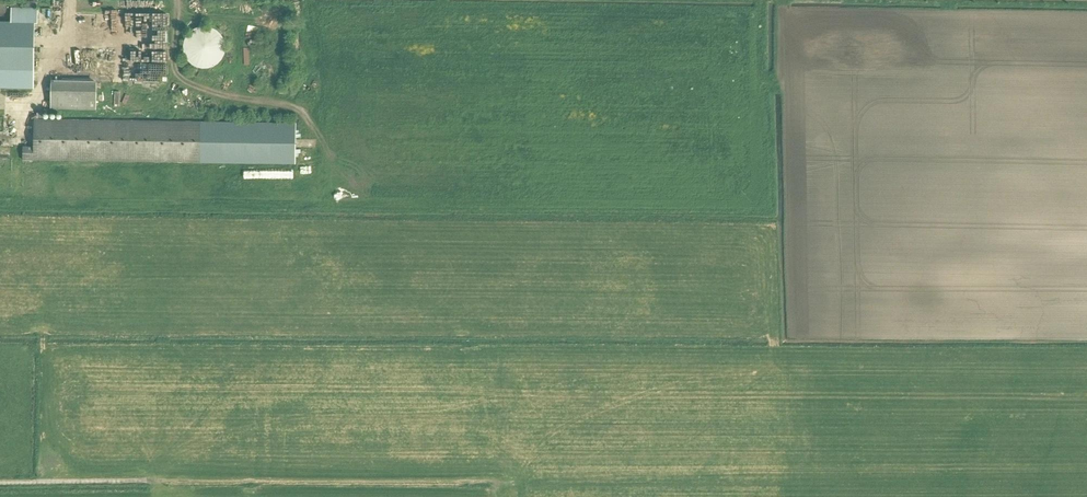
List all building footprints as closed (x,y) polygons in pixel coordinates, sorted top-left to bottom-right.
[(35,24),(35,20),(38,20),(38,9),(13,9),(12,23),(0,23),(0,88),(34,89),(35,24)] [(184,42),(183,48),(184,53),(186,58),(190,63),(194,66),(199,68),(205,69),(210,68),(215,66),(220,63),(223,58),(225,53),(226,48),(225,42),(223,37),(219,33),(215,30),(210,28),(205,27),(199,27),(194,30),(190,33),(186,37),(184,42)] [(165,32),(149,31),(148,43),(165,44),(165,32)] [(96,111),(97,78),(80,77),(80,78),(51,78),(51,110),(96,111)] [(23,147),(22,161),(297,165),(297,124),(34,119),(34,147),(23,147)]
